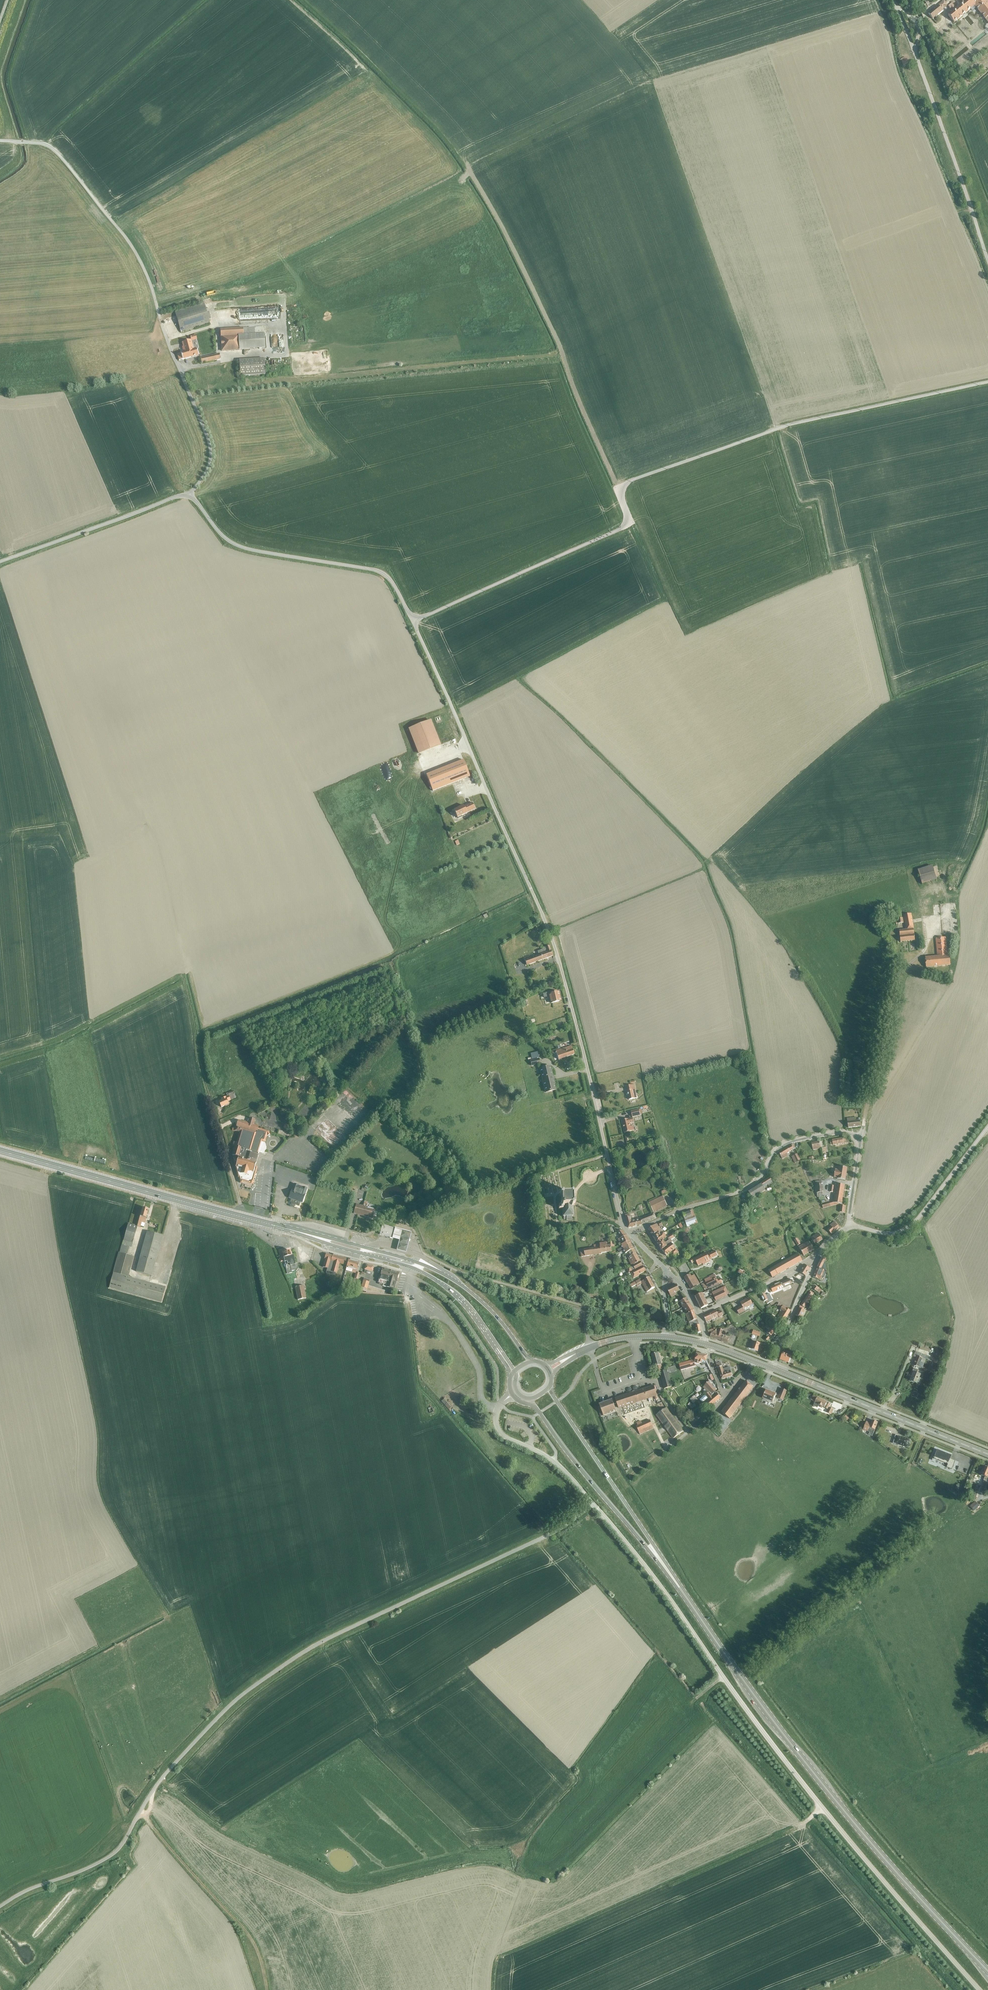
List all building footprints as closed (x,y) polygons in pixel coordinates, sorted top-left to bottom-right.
[(948,5),(951,9),(953,11),(948,15),(954,22),(975,6),(987,22),(987,0),(980,0),(977,2),(975,0),(963,0),(965,2),(956,9),(951,2),(948,5),(944,1),(929,14),(933,19),(943,11),(942,10),(948,5)] [(181,332),(210,324),(209,319),(211,319),(209,313),(207,313),(204,303),(175,311),(181,332)] [(248,328),(221,329),(221,351),(266,348),(264,326),(248,328)] [(177,354),(179,360),(199,355),(197,348),(195,348),(194,345),(193,345),(192,341),(197,339),(196,335),(190,336),(191,340),(182,342),(184,346),(182,347),(184,352),(177,354)] [(219,353),(201,357),(202,363),(221,359),(219,353)] [(239,360),(240,376),(266,375),(265,358),(239,360)] [(418,753),(440,745),(431,721),(409,730),(418,753)] [(464,760),(426,775),(433,791),(470,776),(464,760)] [(475,809),(472,803),(464,807),(463,806),(454,810),(457,817),(475,809)] [(941,879),(937,864),(918,870),(922,884),(941,879)] [(901,942),(915,941),(914,929),(911,914),(903,915),(906,930),(899,930),(901,942)] [(926,967),(950,965),(950,955),(948,955),(946,937),(936,938),(937,956),(925,957),(926,967)] [(553,956),(549,946),(542,948),(542,949),(537,951),(539,955),(531,958),(530,956),(524,958),(526,966),(553,956)] [(553,990),(542,993),(544,998),(549,997),(551,1003),(558,1001),(557,997),(559,997),(558,992),(554,993),(553,990)] [(556,1052),(558,1060),(574,1054),(571,1046),(555,1051),(552,1052),(552,1054),(554,1053),(556,1052)] [(546,1092),(555,1090),(550,1066),(540,1069),(546,1092)] [(637,1098),(636,1095),(634,1084),(626,1086),(629,1100),(637,1098)] [(222,1100),(219,1102),(221,1108),(225,1106),(226,1107),(229,1105),(228,1102),(236,1098),(233,1091),(226,1094),(227,1096),(221,1099),(222,1100)] [(848,1128),(861,1126),(860,1121),(856,1121),(855,1117),(847,1118),(848,1128)] [(271,1134),(269,1132),(259,1128),(259,1126),(259,1125),(256,1124),(257,1121),(256,1121),(256,1120),(249,1118),(249,1119),(248,1119),(247,1122),(244,1121),(244,1122),(238,1120),(238,1121),(237,1121),(236,1122),(236,1124),(236,1125),(237,1125),(236,1128),(233,1127),(232,1131),(235,1132),(235,1131),(240,1132),(237,1142),(234,1142),(233,1145),(235,1146),(233,1155),(234,1156),(234,1158),(235,1161),(237,1162),(235,1167),(238,1177),(239,1177),(240,1183),(243,1184),(242,1186),(252,1189),(253,1187),(254,1187),(254,1185),(254,1184),(254,1182),(254,1181),(258,1167),(255,1166),(255,1163),(256,1164),(259,1155),(258,1155),(258,1153),(264,1155),(265,1151),(266,1151),(267,1147),(266,1147),(265,1143),(263,1143),(266,1141),(267,1136),(268,1136),(268,1137),(270,1136),(271,1136),(270,1135),(271,1134)] [(621,1120),(624,1133),(632,1131),(634,1130),(633,1126),(631,1126),(630,1123),(634,1122),(633,1118),(629,1119),(621,1120)] [(813,1150),(821,1148),(819,1141),(811,1143),(813,1150)] [(786,1154),(789,1152),(789,1151),(795,1148),(793,1144),(787,1147),(779,1152),(781,1157),(782,1156),(783,1158),(787,1156),(786,1154)] [(794,1163),(798,1161),(800,1160),(797,1154),(791,1156),(794,1163)] [(835,1169),(834,1177),(837,1178),(845,1180),(847,1167),(839,1166),(838,1170),(835,1169)] [(772,1182),(772,1181),(769,1177),(760,1183),(761,1183),(748,1191),(752,1198),(765,1190),(763,1187),(768,1185),(770,1187),(773,1185),(772,1182)] [(823,1196),(821,1181),(815,1181),(816,1185),(815,1185),(815,1193),(817,1193),(817,1197),(823,1196)] [(305,1194),(307,1189),(302,1187),(298,1186),(299,1185),(294,1184),(292,1190),(291,1189),(288,1198),(291,1199),(290,1203),(291,1203),(290,1205),(294,1206),(294,1204),(299,1206),(300,1202),(302,1203),(305,1194)] [(842,1204),(845,1185),(836,1184),(833,1202),(822,1206),(823,1208),(834,1205),(839,1204),(839,1203),(842,1204)] [(573,1205),(574,1205),(574,1203),(572,1204),(572,1196),(574,1196),(574,1194),(572,1194),(572,1193),(570,1193),(570,1194),(569,1194),(569,1195),(564,1195),(563,1195),(563,1193),(561,1193),(561,1195),(559,1195),(559,1197),(560,1197),(561,1204),(560,1204),(560,1206),(558,1206),(558,1209),(562,1209),(563,1217),(563,1219),(566,1219),(566,1220),(572,1220),(572,1216),(573,1216),(573,1205)] [(667,1205),(663,1196),(649,1202),(653,1211),(667,1205)] [(377,1212),(374,1212),(375,1210),(366,1207),(367,1203),(364,1202),(363,1206),(356,1204),(353,1213),(373,1219),(373,1217),(376,1217),(377,1212)] [(122,1245),(129,1247),(132,1248),(138,1226),(141,1227),(141,1226),(144,1227),(149,1210),(148,1209),(146,1208),(145,1208),(143,1208),(138,1226),(129,1223),(122,1245)] [(687,1227),(687,1228),(689,1232),(689,1233),(693,1232),(692,1229),(691,1226),(695,1225),(695,1227),(698,1225),(696,1219),(693,1210),(682,1213),(687,1227)] [(642,1224),(656,1218),(654,1213),(641,1218),(632,1221),(630,1214),(626,1215),(629,1228),(643,1225),(642,1224)] [(831,1234),(839,1227),(834,1222),(830,1225),(831,1227),(827,1230),(831,1234)] [(660,1235),(663,1233),(656,1224),(648,1229),(652,1236),(659,1232),(660,1235)] [(395,1228),(382,1225),(379,1235),(392,1238),(393,1239),(396,1228),(395,1228)] [(395,1229),(392,1240),(399,1242),(397,1249),(406,1251),(411,1233),(395,1229)] [(621,1245),(629,1241),(627,1235),(626,1235),(622,1230),(617,1232),(621,1238),(618,1239),(621,1245)] [(163,1236),(147,1231),(136,1271),(152,1275),(163,1236)] [(659,1232),(652,1236),(657,1244),(667,1238),(663,1233),(660,1235),(659,1232)] [(815,1244),(822,1240),(819,1233),(811,1237),(811,1236),(810,1236),(815,1244)] [(669,1240),(668,1241),(666,1243),(668,1245),(667,1246),(662,1250),(666,1256),(671,1253),(673,1256),(678,1252),(671,1243),(673,1242),(670,1240),(675,1237),(674,1234),(672,1235),(672,1234),(667,1237),(669,1240)] [(668,1241),(667,1238),(657,1244),(662,1250),(668,1245),(666,1243),(668,1241)] [(629,1241),(621,1245),(622,1247),(619,1249),(619,1250),(618,1250),(619,1251),(632,1245),(629,1241)] [(804,1256),(814,1250),(809,1241),(799,1247),(804,1256)] [(611,1249),(611,1245),(607,1245),(607,1242),(600,1243),(600,1244),(594,1245),(594,1248),(580,1250),(581,1257),(602,1254),(601,1253),(612,1251),(611,1249)] [(120,1252),(127,1254),(129,1247),(122,1245),(120,1252)] [(634,1249),(632,1245),(619,1251),(619,1253),(624,1251),(625,1254),(628,1252),(634,1249)] [(282,1249),(278,1250),(281,1262),(285,1262),(287,1274),(292,1273),(292,1271),(295,1270),(297,1272),(298,1269),(297,1264),(296,1265),(294,1255),(291,1256),(290,1250),(283,1252),(282,1249)] [(634,1249),(628,1252),(629,1255),(628,1256),(628,1257),(630,1260),(629,1261),(630,1260),(638,1256),(634,1249)] [(709,1259),(718,1255),(715,1251),(707,1255),(706,1253),(694,1258),(690,1260),(692,1263),(696,1261),(698,1266),(702,1263),(703,1265),(710,1261),(709,1259)] [(162,1302),(166,1287),(129,1277),(134,1256),(127,1254),(120,1252),(119,1252),(109,1288),(162,1302)] [(772,1277),(802,1261),(798,1253),(768,1270),(772,1277)] [(337,1273),(339,1263),(347,1265),(348,1259),(337,1256),(337,1255),(334,1254),(334,1255),(333,1255),(332,1256),(326,1254),(324,1258),(325,1259),(323,1267),(327,1268),(326,1273),(335,1276),(336,1273),(337,1273)] [(630,1260),(629,1261),(631,1264),(629,1265),(630,1267),(633,1265),(640,1261),(638,1256),(630,1260)] [(817,1268),(813,1277),(820,1280),(822,1276),(823,1277),(824,1277),(826,1272),(825,1262),(825,1261),(826,1259),(822,1257),(817,1268)] [(357,1270),(359,1262),(352,1260),(352,1259),(350,1259),(349,1259),(348,1259),(347,1265),(346,1267),(346,1270),(352,1272),(352,1269),(357,1270)] [(633,1265),(630,1267),(626,1269),(629,1273),(630,1273),(630,1272),(635,1270),(643,1266),(640,1261),(633,1265)] [(804,1265),(800,1272),(805,1276),(811,1267),(806,1265),(806,1266),(804,1265)] [(646,1271),(643,1266),(635,1270),(630,1272),(630,1273),(633,1279),(639,1275),(639,1274),(646,1271)] [(395,1284),(399,1273),(382,1268),(378,1282),(383,1284),(382,1286),(386,1287),(393,1288),(394,1284),(395,1284)] [(690,1274),(684,1277),(687,1282),(691,1289),(700,1284),(694,1275),(691,1276),(690,1274)] [(705,1282),(706,1283),(703,1284),(705,1289),(708,1287),(708,1288),(719,1283),(721,1282),(720,1279),(717,1280),(715,1274),(709,1276),(711,1280),(705,1282)] [(641,1282),(636,1285),(637,1287),(642,1283),(647,1292),(655,1287),(649,1277),(641,1282)] [(366,1291),(368,1285),(370,1279),(364,1278),(360,1290),(366,1291)] [(640,1279),(630,1285),(631,1287),(636,1285),(641,1282),(640,1279)] [(771,1288),(769,1289),(770,1293),(772,1292),(773,1292),(782,1288),(784,1287),(792,1284),(789,1279),(782,1282),(782,1283),(780,1283),(770,1287),(771,1288)] [(677,1284),(667,1289),(671,1297),(677,1295),(675,1292),(679,1290),(677,1284)] [(304,1285),(295,1287),(298,1300),(306,1298),(305,1289),(306,1289),(306,1286),(304,1286),(304,1285)] [(384,1290),(368,1285),(366,1291),(366,1292),(383,1294),(384,1290)] [(728,1294),(725,1286),(712,1292),(716,1301),(726,1296),(725,1295),(728,1294)] [(803,1301),(800,1305),(804,1307),(805,1307),(806,1308),(808,1305),(806,1304),(807,1303),(813,1295),(814,1293),(810,1291),(809,1292),(803,1301)] [(705,1299),(702,1293),(695,1297),(698,1303),(705,1299)] [(769,1302),(764,1293),(760,1294),(764,1302),(766,1301),(767,1304),(769,1303),(769,1302)] [(740,1302),(742,1306),(736,1309),(739,1314),(745,1311),(743,1308),(747,1306),(747,1307),(752,1304),(749,1297),(740,1302)] [(683,1307),(690,1303),(686,1298),(679,1302),(683,1307)] [(708,1305),(705,1299),(698,1303),(701,1309),(708,1305)] [(690,1303),(683,1307),(686,1312),(688,1311),(689,1313),(693,1311),(694,1310),(690,1303)] [(784,1321),(790,1311),(779,1303),(777,1306),(781,1308),(780,1310),(781,1311),(777,1317),(784,1321)] [(799,1308),(795,1315),(801,1318),(805,1310),(803,1310),(804,1308),(800,1306),(799,1308)] [(717,1313),(716,1310),(709,1313),(712,1319),(719,1316),(719,1317),(723,1316),(721,1311),(717,1313)] [(688,1311),(686,1312),(685,1313),(686,1315),(689,1322),(697,1319),(693,1311),(689,1313),(688,1311)] [(712,1319),(709,1313),(703,1316),(706,1322),(712,1319)] [(697,1319),(689,1322),(690,1325),(696,1323),(697,1325),(695,1326),(697,1333),(701,1332),(699,1325),(697,1319)] [(772,1327),(768,1323),(767,1323),(765,1326),(767,1328),(769,1330),(767,1332),(771,1336),(776,1330),(772,1327)] [(712,1332),(710,1337),(721,1341),(727,1343),(729,1338),(721,1335),(723,1330),(719,1329),(718,1331),(716,1330),(713,1332),(713,1333),(712,1332)] [(749,1345),(748,1348),(758,1351),(760,1344),(754,1341),(754,1342),(752,1342),(750,1346),(749,1345)] [(915,1351),(913,1356),(917,1358),(913,1366),(919,1368),(922,1369),(925,1362),(925,1360),(931,1362),(932,1358),(927,1356),(919,1353),(915,1351)] [(657,1373),(659,1372),(663,1371),(662,1368),(661,1365),(658,1353),(651,1354),(655,1366),(657,1373)] [(788,1363),(791,1356),(783,1353),(780,1359),(788,1363)] [(695,1360),(679,1364),(681,1370),(695,1366),(694,1363),(699,1364),(699,1363),(701,1363),(702,1365),(707,1363),(705,1361),(706,1361),(707,1356),(706,1356),(696,1354),(695,1360)] [(720,1362),(716,1363),(721,1379),(732,1376),(729,1367),(722,1369),(720,1362)] [(663,1371),(659,1372),(664,1389),(672,1387),(668,1374),(677,1371),(675,1366),(666,1368),(666,1370),(663,1371)] [(920,1375),(916,1373),(917,1371),(913,1369),(911,1374),(913,1375),(910,1381),(917,1383),(917,1382),(920,1383),(921,1379),(919,1378),(920,1375)] [(729,1419),(753,1387),(746,1381),(721,1412),(729,1419)] [(705,1395),(699,1400),(702,1403),(703,1402),(704,1404),(708,1409),(721,1397),(716,1392),(715,1391),(716,1390),(710,1383),(708,1382),(704,1385),(710,1391),(708,1392),(705,1395),(706,1395),(705,1396),(705,1395)] [(618,1408),(657,1395),(654,1386),(615,1398),(618,1408)] [(766,1390),(762,1398),(773,1402),(776,1394),(766,1390)] [(813,1395),(811,1398),(816,1400),(815,1402),(813,1406),(817,1408),(818,1405),(821,1406),(820,1407),(822,1408),(823,1407),(828,1409),(826,1412),(831,1415),(834,1409),(829,1407),(830,1404),(813,1395)] [(446,1409),(449,1407),(444,1400),(441,1403),(446,1409)] [(600,1406),(597,1407),(601,1417),(616,1411),(612,1400),(599,1404),(600,1406)] [(683,1431),(666,1408),(656,1415),(673,1438),(683,1431)] [(640,1434),(654,1428),(650,1420),(642,1424),(641,1421),(637,1423),(638,1426),(636,1426),(640,1434)] [(868,1435),(872,1436),(875,1430),(878,1423),(872,1420),(870,1423),(866,1422),(863,1430),(869,1432),(868,1435)] [(909,1448),(911,1440),(895,1435),(893,1443),(909,1448)] [(950,1458),(951,1456),(945,1453),(944,1453),(943,1453),(944,1452),(937,1450),(934,1459),(934,1458),(947,1464),(946,1467),(952,1469),(955,1460),(950,1458)] [(958,1472),(964,1469),(962,1464),(955,1467),(958,1472)] [(970,1506),(974,1511),(979,1506),(975,1501),(970,1506)]
